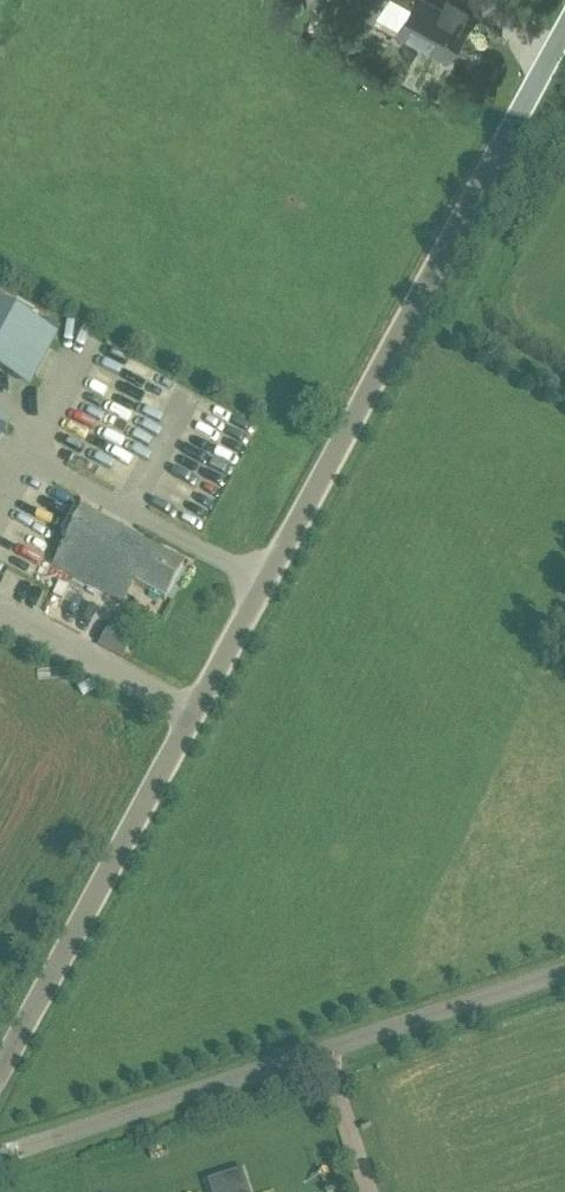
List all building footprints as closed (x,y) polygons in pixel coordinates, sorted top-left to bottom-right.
[(374,21),(385,0),(335,0),(374,21)] [(398,30),(447,57),(467,21),(429,0),(414,0),(398,30)] [(57,339),(0,309),(0,367),(33,385),(57,339)] [(10,426),(0,420),(0,445),(10,426)] [(82,513),(54,566),(124,603),(134,585),(166,602),(184,567),(82,513)]
